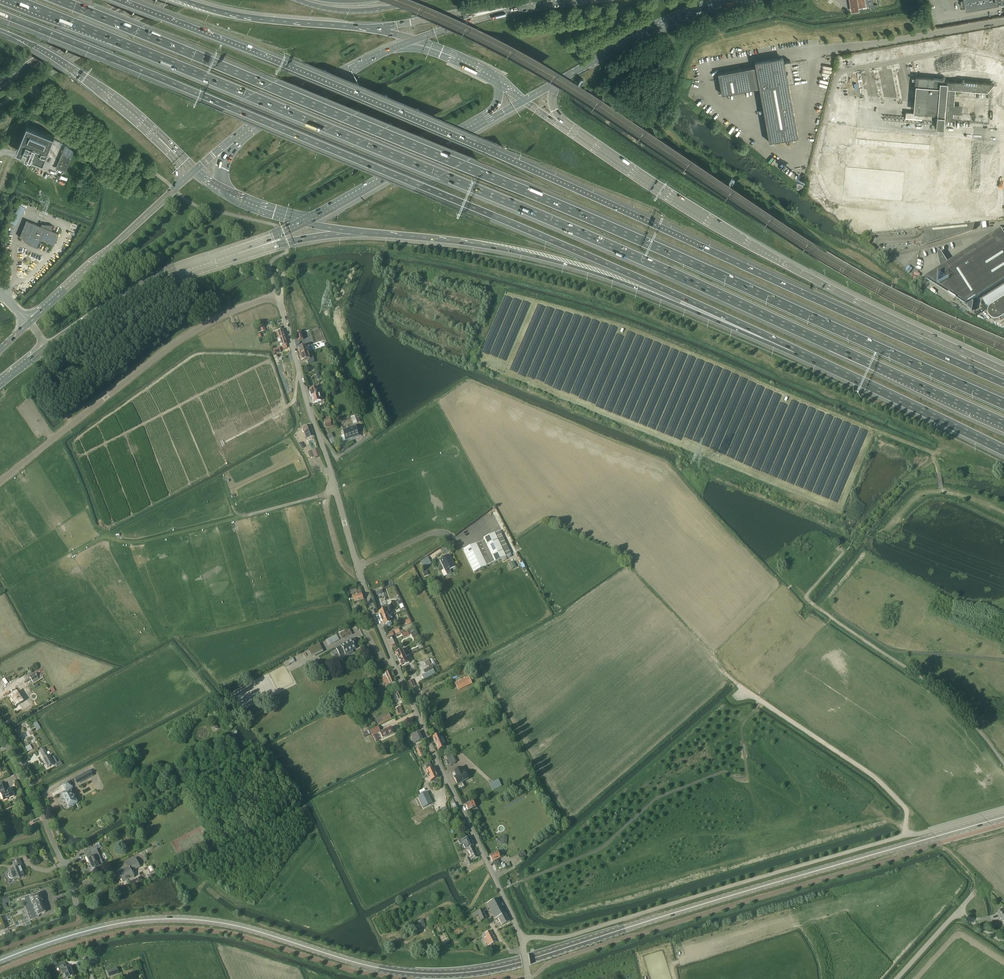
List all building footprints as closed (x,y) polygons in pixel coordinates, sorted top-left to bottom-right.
[(851,12),(859,11),(858,8),(866,6),(865,0),(849,0),(851,12)] [(719,73),(720,79),(723,94),(722,94),(722,95),(760,88),(770,141),(769,141),(769,142),(798,137),(798,136),(797,136),(787,83),(794,82),(790,60),(783,61),(783,58),(756,63),(756,66),(718,73),(718,74),(719,73)] [(913,78),(913,80),(916,80),(915,86),(917,86),(914,112),(939,114),(938,124),(937,128),(945,128),(945,124),(946,120),(949,121),(949,113),(954,113),(955,105),(956,89),(988,92),(992,87),(996,83),(963,80),(963,82),(945,81),(946,76),(942,78),(916,76),(916,78),(913,78)] [(19,147),(17,151),(23,154),(25,149),(28,150),(26,156),(29,157),(29,156),(32,157),(33,155),(34,155),(33,158),(44,162),(45,160),(54,139),(55,136),(28,124),(19,147)] [(66,144),(56,167),(66,171),(74,150),(66,144)] [(25,207),(20,204),(10,222),(11,223),(9,227),(14,229),(25,207)] [(58,233),(52,230),(52,225),(42,224),(41,226),(26,220),(22,231),(19,237),(24,239),(24,241),(29,243),(29,244),(37,248),(41,239),(53,244),(58,233)] [(937,254),(937,255),(938,258),(940,266),(941,269),(944,278),(947,284),(953,294),(961,302),(963,305),(966,308),(972,312),(973,304),(972,301),(1003,281),(1003,248),(1000,250),(995,242),(994,241),(951,269),(948,264),(942,255),(941,253),(940,253),(940,252),(939,252),(938,253),(937,254)] [(983,300),(987,307),(1003,297),(1003,287),(983,300)] [(988,314),(989,314),(989,316),(990,317),(991,319),(992,320),(994,320),(996,320),(998,320),(999,319),(1000,320),(1003,317),(1003,299),(991,307),(990,308),(989,310),(988,311),(988,314)] [(274,340),(279,339),(285,337),(283,331),(282,331),(280,327),(276,329),(277,332),(272,333),(274,340)] [(308,353),(306,346),(298,349),(300,355),(308,353)] [(315,362),(311,352),(308,353),(300,355),(301,362),(307,360),(308,364),(315,362)] [(319,395),(317,388),(309,390),(311,397),(319,395)] [(321,401),(319,395),(311,397),(313,403),(321,401)] [(283,414),(278,416),(281,422),(286,420),(283,414)] [(359,414),(354,415),(354,416),(351,417),(353,424),(361,421),(359,414)] [(355,425),(342,430),(344,435),(341,436),(343,442),(359,436),(355,425)] [(314,437),(310,426),(302,429),(303,430),(302,430),(303,432),(304,433),(306,439),(314,437)] [(312,451),(308,452),(310,458),(314,456),(315,458),(321,456),(318,449),(312,451)] [(506,557),(511,554),(500,531),(483,539),(484,540),(463,550),(474,572),(506,557)] [(455,566),(450,555),(440,559),(445,569),(442,570),(444,576),(451,573),(449,569),(455,566)] [(427,557),(420,562),(423,567),(424,569),(431,564),(430,562),(427,557)] [(363,600),(361,594),(352,597),(354,603),(363,600)] [(390,615),(387,606),(385,607),(383,608),(383,610),(378,612),(381,619),(388,616),(390,615)] [(362,616),(358,617),(362,628),(366,627),(362,616)] [(381,619),(383,625),(387,624),(388,626),(389,626),(389,627),(390,627),(391,626),(391,625),(388,616),(381,619)] [(352,635),(349,629),(342,633),(345,638),(352,635)] [(393,635),(401,632),(400,629),(388,633),(389,635),(387,636),(388,638),(393,636),(393,635)] [(357,645),(354,639),(341,646),(336,649),(339,656),(344,653),(345,654),(356,648),(355,646),(357,645)] [(308,650),(312,658),(323,652),(319,644),(308,650)] [(405,657),(402,650),(395,653),(398,660),(405,657)] [(408,664),(405,657),(398,660),(401,667),(408,664)] [(424,674),(421,675),(423,679),(427,677),(435,673),(433,670),(431,666),(423,670),(423,671),(424,674)] [(395,682),(390,671),(381,675),(383,679),(382,679),(384,682),(384,681),(386,686),(395,682)] [(35,673),(28,677),(31,681),(32,680),(33,682),(38,679),(36,677),(37,677),(35,673)] [(458,688),(469,682),(467,679),(456,685),(458,688)] [(27,706),(27,705),(26,704),(28,703),(26,701),(25,702),(24,700),(22,701),(20,698),(23,696),(19,690),(17,691),(17,690),(21,687),(19,684),(13,688),(16,692),(8,697),(15,707),(18,704),(19,705),(21,705),(23,708),(24,709),(25,709),(26,709),(27,709),(27,708),(27,706)] [(403,700),(400,692),(392,695),(394,700),(393,700),(394,702),(395,702),(396,703),(403,700)] [(396,708),(394,709),(394,710),(397,716),(403,714),(400,706),(399,707),(396,708)] [(375,719),(378,725),(391,718),(389,713),(375,719)] [(369,730),(372,736),(380,732),(378,726),(369,730)] [(393,734),(391,729),(380,734),(382,739),(393,734)] [(422,740),(419,732),(410,736),(414,744),(422,740)] [(441,741),(438,735),(432,738),(435,744),(441,741)] [(444,748),(441,741),(435,744),(438,750),(444,748)] [(24,748),(28,755),(33,752),(29,745),(24,748)] [(50,760),(48,757),(45,752),(41,755),(43,759),(42,760),(47,768),(53,765),(56,763),(53,758),(50,760)] [(447,762),(455,759),(453,752),(445,756),(447,762)] [(436,773),(434,768),(432,769),(430,765),(426,767),(427,771),(425,772),(427,777),(436,773)] [(457,785),(467,779),(464,772),(462,773),(460,768),(454,772),(456,776),(454,777),(457,785)] [(90,770),(74,779),(77,783),(92,775),(90,770)] [(439,778),(436,773),(427,777),(430,782),(439,778)] [(497,779),(489,783),(492,790),(501,786),(497,779)] [(67,792),(61,795),(68,808),(78,803),(75,799),(76,799),(76,798),(77,797),(76,795),(76,794),(75,794),(73,794),(71,790),(73,789),(72,787),(73,787),(69,780),(62,784),(65,791),(66,790),(67,792)] [(11,788),(7,790),(4,784),(0,785),(0,792),(0,793),(0,794),(3,800),(14,795),(11,788)] [(432,803),(427,792),(418,797),(423,808),(432,803)] [(475,807),(472,801),(465,804),(468,811),(475,807)] [(462,839),(458,841),(460,845),(462,844),(465,850),(466,849),(467,852),(468,851),(471,857),(464,860),(467,866),(472,864),(471,863),(470,861),(477,858),(472,847),(473,846),(469,838),(468,839),(463,841),(462,839)] [(96,845),(91,848),(90,845),(85,847),(86,850),(83,851),(89,863),(92,869),(95,868),(97,871),(104,867),(96,849),(101,847),(99,843),(96,845)] [(500,858),(497,852),(489,856),(492,862),(500,858)] [(139,867),(135,859),(125,864),(128,869),(118,874),(122,883),(133,877),(130,871),(139,867)] [(8,874),(8,875),(8,877),(9,878),(10,879),(12,879),(13,882),(24,877),(20,867),(21,866),(19,860),(12,863),(14,869),(9,871),(9,873),(8,874)] [(26,903),(24,904),(25,908),(41,901),(39,894),(29,897),(29,896),(24,898),(24,899),(26,903)] [(509,922),(497,899),(487,904),(495,920),(498,918),(502,926),(509,922)] [(41,901),(25,908),(26,911),(30,920),(33,919),(38,917),(37,916),(45,913),(40,902),(42,901),(41,901)] [(482,909),(472,914),(474,918),(478,916),(481,922),(487,919),(482,909)] [(496,942),(490,931),(485,934),(486,937),(484,939),(488,946),(496,942)] [(73,977),(70,967),(67,968),(66,965),(61,967),(64,975),(65,974),(67,978),(73,977)] [(107,971),(109,976),(118,973),(116,968),(107,971)]
